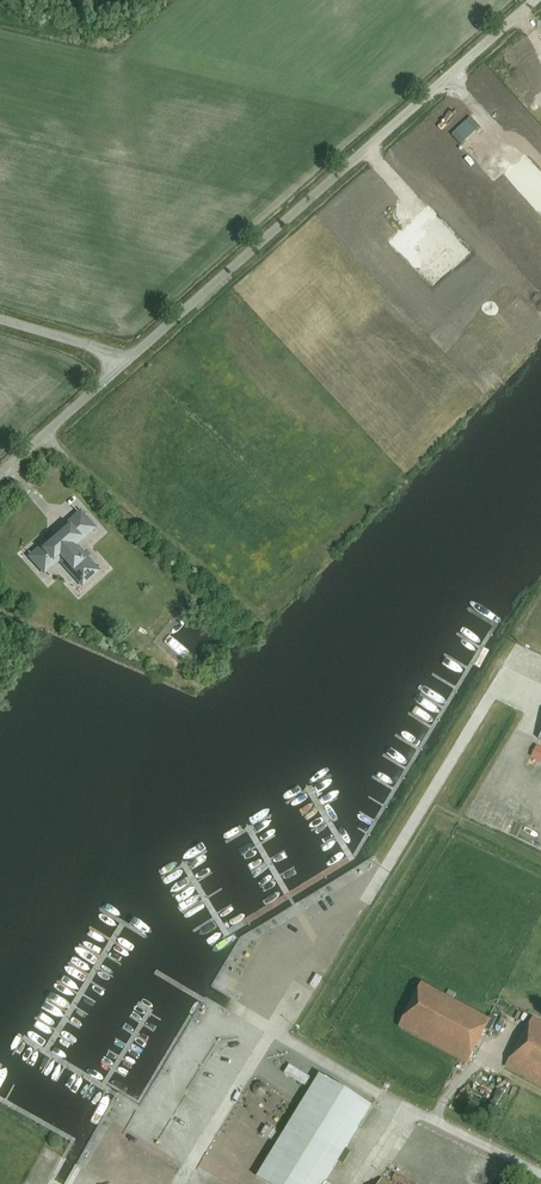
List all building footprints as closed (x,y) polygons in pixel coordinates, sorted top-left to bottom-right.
[(506,173),(540,213),(540,173),(526,156),(506,173)] [(421,250),(412,241),(400,252),(416,269),(418,266),(431,280),(440,272),(439,270),(453,257),(457,261),(466,253),(436,220),(424,231),(440,249),(432,257),(423,248),(421,250)] [(29,552),(28,552),(30,554),(46,573),(49,576),(50,575),(47,572),(45,570),(51,565),(51,566),(57,561),(56,561),(62,555),(86,582),(85,581),(98,569),(100,568),(99,567),(98,568),(95,571),(73,545),(92,529),(93,531),(95,532),(94,530),(77,511),(75,508),(74,509),(77,512),(80,515),(79,516),(61,532),(63,534),(61,536),(60,535),(58,535),(57,537),(56,538),(56,540),(52,544),(50,541),(39,551),(41,554),(35,559),(30,553),(29,552)] [(316,974),(310,985),(315,988),(322,977),(316,974)] [(492,1020),(487,1029),(490,1031),(497,1018),(491,1015),(488,1019),(492,1020)] [(534,1018),(507,1067),(540,1086),(540,1021),(534,1018)] [(289,1064),(284,1073),(305,1085),(310,1077),(289,1064)] [(257,1177),(268,1183),(325,1183),(372,1106),(320,1074),(257,1177)] [(489,1106),(497,1109),(509,1082),(501,1079),(489,1106)]
